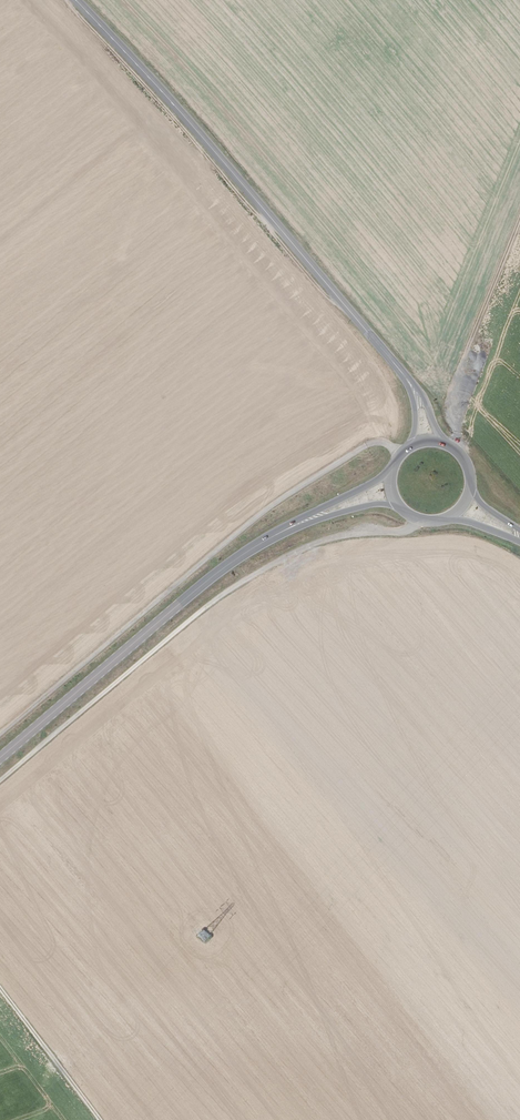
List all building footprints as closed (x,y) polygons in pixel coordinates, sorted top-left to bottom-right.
[(43,720),(52,712),(50,709),(40,717),(43,720)] [(9,749),(5,746),(0,751),(0,757),(9,749)] [(204,942),(210,936),(204,930),(198,936),(204,942)]
